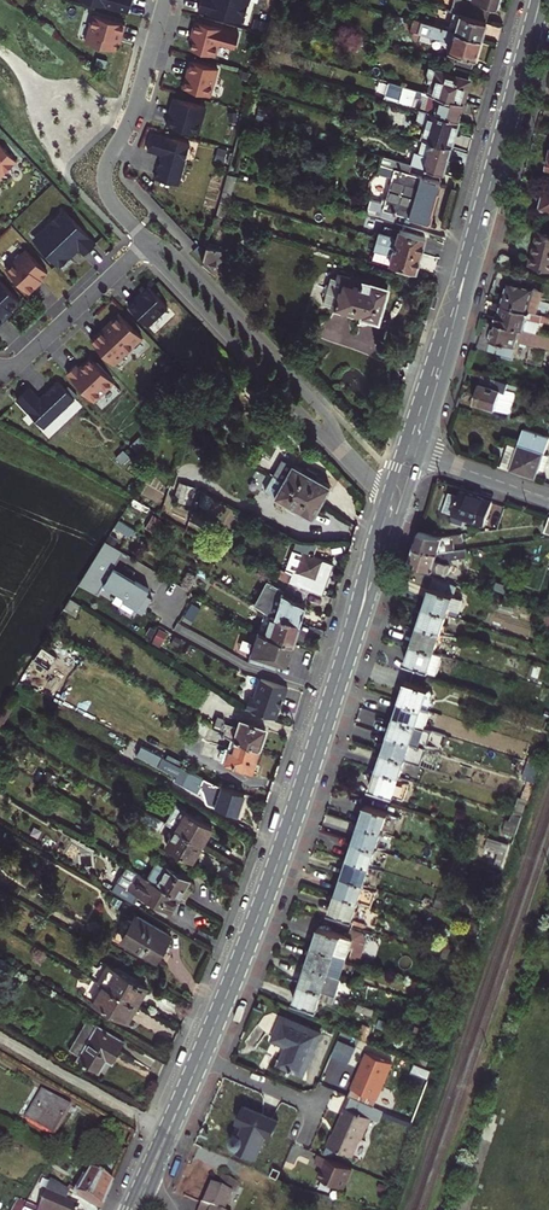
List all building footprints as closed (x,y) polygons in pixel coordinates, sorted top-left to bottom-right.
[(128,12),(132,0),(84,0),(128,12)] [(198,10),(242,22),(248,0),(247,0),(200,0),(198,10)] [(487,2),(479,0),(453,0),(450,10),(453,11),(482,19),(487,2)] [(486,20),(491,3),(487,2),(482,19),(485,20),(486,20)] [(482,19),(453,11),(448,29),(480,38),(483,29),(485,20),(482,19)] [(122,33),(125,24),(93,15),(85,42),(116,50),(118,40),(120,32),(122,33)] [(478,48),(480,38),(448,29),(413,18),(410,30),(449,41),(446,49),(475,57),(478,48)] [(222,29),(194,21),(192,31),(195,32),(190,49),(215,55),(222,29)] [(217,69),(189,61),(187,70),(190,71),(185,88),(210,95),(217,69)] [(433,93),(463,102),(466,91),(469,80),(448,74),(448,72),(442,70),(442,73),(428,69),(424,80),(430,81),(435,83),(433,93)] [(427,91),(433,93),(435,83),(430,81),(427,91)] [(421,97),(418,108),(454,119),(458,120),(461,109),(464,110),(465,106),(466,103),(463,102),(433,93),(427,91),(394,82),(389,100),(412,106),(415,96),(421,97)] [(168,115),(165,124),(198,133),(205,107),(175,98),(170,116),(168,115)] [(415,121),(418,122),(424,124),(421,137),(422,138),(450,146),(453,136),(455,126),(452,125),(454,119),(418,108),(415,121)] [(424,124),(418,122),(414,136),(421,137),(424,124)] [(161,154),(155,178),(178,184),(189,143),(151,133),(147,150),(161,154)] [(411,164),(442,173),(446,159),(450,146),(422,138),(418,153),(414,152),(411,164)] [(14,162),(0,146),(0,175),(14,162)] [(409,173),(411,164),(397,160),(382,156),(378,173),(391,177),(385,200),(382,199),(381,202),(370,199),(366,214),(395,222),(397,213),(428,222),(434,202),(440,181),(409,173)] [(230,198),(235,181),(226,178),(221,196),(230,198)] [(548,212),(548,189),(545,188),(540,210),(548,212)] [(224,220),(230,198),(221,196),(215,217),(222,219),(224,220)] [(83,253),(94,243),(63,209),(46,224),(50,228),(35,242),(58,266),(68,257),(65,254),(71,249),(73,252),(78,248),(83,253)] [(220,227),(222,219),(215,217),(212,224),(220,227)] [(32,238),(35,242),(50,228),(46,224),(32,238)] [(425,236),(399,229),(396,238),(393,237),(392,235),(379,231),(376,240),(420,253),(422,244),(425,236)] [(531,266),(548,270),(548,233),(540,231),(531,266)] [(418,261),(420,253),(376,240),(374,248),(386,252),(390,251),(392,252),(390,262),(415,270),(418,261)] [(218,245),(207,242),(203,259),(218,275),(225,250),(217,248),(218,245)] [(5,268),(28,292),(34,286),(33,284),(38,279),(46,272),(25,249),(5,268)] [(65,254),(68,257),(73,252),(71,249),(65,254)] [(348,282),(341,280),(334,306),(378,319),(387,286),(350,275),(348,282)] [(323,303),(334,306),(341,280),(330,277),(323,303)] [(3,318),(1,316),(9,309),(19,300),(0,280),(0,321),(3,318)] [(535,288),(510,282),(503,304),(528,311),(535,288)] [(147,328),(168,308),(147,286),(126,305),(147,328)] [(528,311),(503,304),(498,322),(526,330),(538,333),(541,321),(545,322),(548,323),(548,316),(528,311)] [(11,311),(9,309),(1,316),(3,318),(11,311)] [(102,330),(119,314),(118,312),(101,328),(102,330)] [(89,339),(112,363),(141,337),(119,314),(102,330),(101,328),(89,339)] [(518,345),(527,348),(531,346),(539,348),(540,343),(548,346),(548,336),(542,334),(538,333),(526,330),(498,322),(490,349),(506,354),(505,358),(513,360),(518,345)] [(81,362),(83,364),(88,364),(92,360),(88,356),(81,362)] [(88,364),(83,364),(81,362),(77,367),(74,363),(66,372),(92,400),(113,381),(92,360),(88,364)] [(534,390),(508,384),(509,383),(482,376),(474,403),(511,414),(517,392),(533,397),(534,390)] [(73,397),(57,380),(38,397),(28,386),(15,398),(42,427),(73,397)] [(524,428),(518,447),(509,444),(501,466),(516,472),(536,479),(539,469),(545,471),(548,459),(548,455),(545,454),(548,441),(548,437),(524,428)] [(283,480),(320,500),(324,492),(329,484),(315,476),(317,472),(307,466),(305,471),(292,463),(283,480)] [(353,485),(343,474),(339,478),(349,489),(353,485)] [(265,490),(274,496),(280,486),(270,480),(265,490)] [(316,508),(320,500),(283,480),(280,486),(274,496),(287,503),(285,507),(295,512),(297,509),(311,516),(316,508)] [(195,486),(179,482),(174,499),(191,504),(195,486)] [(485,524),(493,501),(461,491),(454,513),(485,524)] [(160,520),(152,515),(146,525),(154,530),(160,520)] [(136,530),(119,519),(116,524),(133,535),(136,530)] [(463,541),(462,534),(439,537),(420,531),(415,546),(437,552),(455,550),(454,542),(463,541)] [(109,536),(106,541),(113,545),(115,540),(109,536)] [(280,568),(277,575),(288,580),(291,581),(308,588),(322,593),(327,577),(332,562),(313,554),(317,542),(313,542),(301,536),(285,570),(280,568)] [(113,545),(106,541),(80,583),(97,593),(103,584),(125,597),(123,602),(143,614),(152,598),(145,594),(148,590),(110,567),(121,550),(113,545)] [(468,557),(467,549),(455,550),(437,552),(415,546),(411,559),(420,562),(418,565),(447,574),(450,572),(452,566),(451,563),(448,563),(450,558),(453,559),(468,557)] [(302,599),(308,588),(291,581),(288,580),(277,575),(271,571),(254,603),(264,609),(270,613),(299,622),(302,613),(305,604),(281,590),(282,587),(295,595),(302,599)] [(409,589),(421,593),(426,575),(414,572),(409,589)] [(432,588),(463,598),(466,589),(435,579),(432,588)] [(432,588),(426,607),(447,614),(457,617),(463,598),(432,588)] [(71,597),(64,608),(75,615),(82,604),(71,597)] [(447,614),(426,607),(420,626),(446,634),(449,626),(444,624),(447,614)] [(264,609),(257,631),(293,642),(296,632),(299,622),(270,613),(264,609)] [(69,625),(63,622),(58,630),(64,634),(69,625)] [(446,634),(420,626),(414,645),(440,653),(446,634)] [(289,654),(293,642),(257,631),(247,662),(276,671),(279,662),(286,665),(289,654)] [(37,651),(43,655),(46,649),(41,645),(37,651)] [(440,653),(414,645),(407,664),(417,667),(438,674),(444,655),(440,653)] [(43,655),(37,651),(33,659),(38,662),(43,655)] [(286,686),(259,678),(256,687),(253,696),(249,694),(244,708),(275,718),(279,704),(281,698),(282,699),(286,686)] [(407,682),(401,701),(423,708),(429,689),(407,682)] [(425,728),(431,711),(423,708),(401,701),(395,718),(423,728),(425,728)] [(6,719),(12,708),(5,703),(0,712),(0,715),(6,719)] [(231,739),(235,740),(259,748),(262,738),(265,728),(239,720),(237,726),(224,722),(224,719),(217,716),(214,725),(224,729),(223,734),(231,739)] [(423,728),(395,718),(390,736),(417,745),(423,728)] [(430,748),(417,745),(390,736),(384,753),(406,760),(424,766),(430,748)] [(226,763),(247,770),(249,763),(253,764),(256,756),(259,748),(235,740),(232,749),(227,748),(225,747),(222,757),(227,759),(226,763)] [(183,766),(141,745),(137,754),(177,776),(183,766)] [(400,777),(406,760),(384,753),(379,770),(400,777)] [(400,777),(379,770),(372,789),(404,800),(409,784),(399,780),(400,777)] [(217,784),(203,777),(199,786),(201,788),(202,791),(205,800),(206,802),(209,804),(237,813),(240,803),(244,793),(217,784)] [(528,800),(534,783),(528,781),(522,798),(528,800)] [(513,814),(522,817),(528,800),(522,798),(519,797),(513,814)] [(165,821),(172,825),(202,842),(207,834),(211,825),(175,805),(165,821)] [(367,806),(361,825),(382,832),(388,813),(367,806)] [(503,832),(515,837),(522,817),(513,814),(510,821),(507,820),(503,832)] [(197,851),(202,842),(172,825),(168,833),(170,835),(165,844),(192,860),(197,851)] [(376,849),(382,832),(361,825),(355,842),(376,849)] [(489,837),(485,849),(506,856),(510,845),(489,837)] [(349,859),(371,866),(376,849),(355,842),(349,859)] [(494,865),(500,868),(504,856),(498,854),(494,865)] [(349,859),(344,876),(365,883),(371,866),(349,859)] [(156,860),(146,877),(179,896),(185,899),(188,895),(190,890),(185,887),(190,879),(156,860)] [(175,905),(179,896),(146,877),(126,865),(117,880),(106,874),(101,884),(115,892),(133,902),(137,894),(170,913),(175,905)] [(365,883),(344,876),(338,894),(359,901),(372,905),(377,891),(364,887),(365,883)] [(451,896),(442,893),(438,905),(447,908),(451,896)] [(359,901),(338,894),(332,913),(337,915),(349,919),(353,920),(359,901)] [(157,955),(160,949),(158,948),(167,933),(137,915),(134,920),(126,916),(114,936),(154,960),(157,955)] [(480,925),(471,922),(467,932),(476,936),(480,925)] [(314,947),(347,957),(354,938),(348,936),(320,927),(314,947)] [(364,933),(351,928),(348,936),(354,938),(347,957),(361,962),(367,943),(364,933)] [(169,934),(167,933),(158,948),(160,949),(169,934)] [(341,976),(347,957),(314,947),(308,965),(341,976)] [(108,964),(105,969),(115,975),(118,970),(108,964)] [(341,976),(308,965),(302,984),(336,995),(341,976)] [(98,981),(102,984),(137,1004),(142,996),(147,987),(118,970),(115,975),(105,969),(98,981)] [(466,973),(461,972),(457,986),(461,988),(466,973)] [(137,1004),(102,984),(93,1002),(127,1021),(132,1013),(137,1004)] [(336,995),(302,984),(295,1003),(317,1011),(321,999),(333,1003),(336,995)] [(359,1003),(357,1011),(373,1016),(376,1009),(359,1003)] [(321,1033),(283,1016),(273,1040),(288,1046),(280,1065),(303,1075),(321,1033)] [(86,1018),(78,1032),(89,1038),(97,1025),(86,1018)] [(372,1027),(364,1024),(358,1037),(366,1040),(372,1027)] [(123,1040),(97,1025),(89,1038),(78,1032),(69,1048),(79,1054),(77,1058),(98,1070),(106,1058),(111,1049),(116,1052),(120,1046),(123,1040)] [(367,1053),(392,1063),(396,1055),(370,1044),(367,1053)] [(111,1061),(116,1052),(111,1049),(106,1058),(111,1061)] [(374,1106),(392,1063),(367,1053),(349,1096),(350,1096),(366,1103),(374,1106)] [(418,1057),(415,1063),(421,1066),(424,1060),(418,1057)] [(421,1066),(415,1063),(411,1072),(428,1080),(432,1071),(421,1066)] [(72,1107),(44,1091),(27,1120),(55,1136),(64,1122),(72,1107)] [(366,1103),(350,1096),(336,1131),(337,1132),(336,1135),(333,1134),(328,1146),(353,1156),(360,1139),(361,1140),(371,1118),(361,1114),(365,1105),(366,1103)] [(375,1120),(379,1111),(365,1105),(361,1114),(371,1118),(375,1120)] [(272,1136),(279,1121),(245,1106),(238,1121),(245,1124),(240,1135),(234,1136),(232,1139),(232,1143),(236,1148),(257,1156),(267,1133),(272,1136)] [(404,1119),(412,1122),(417,1110),(409,1107),(404,1119)] [(333,1157),(336,1150),(328,1147),(325,1154),(333,1157)] [(352,1168),(319,1154),(316,1162),(324,1165),(319,1177),(344,1187),(352,1168)] [(69,1186),(67,1190),(71,1192),(103,1209),(108,1197),(114,1184),(105,1180),(91,1171),(79,1191),(69,1186)] [(202,1205),(214,1209),(225,1209),(237,1182),(222,1176),(217,1187),(211,1184),(202,1205)] [(39,1209),(72,1209),(65,1207),(67,1202),(71,1192),(67,1190),(51,1180),(39,1209)] [(72,1209),(80,1209),(80,1208),(67,1202),(65,1207),(72,1209)]
